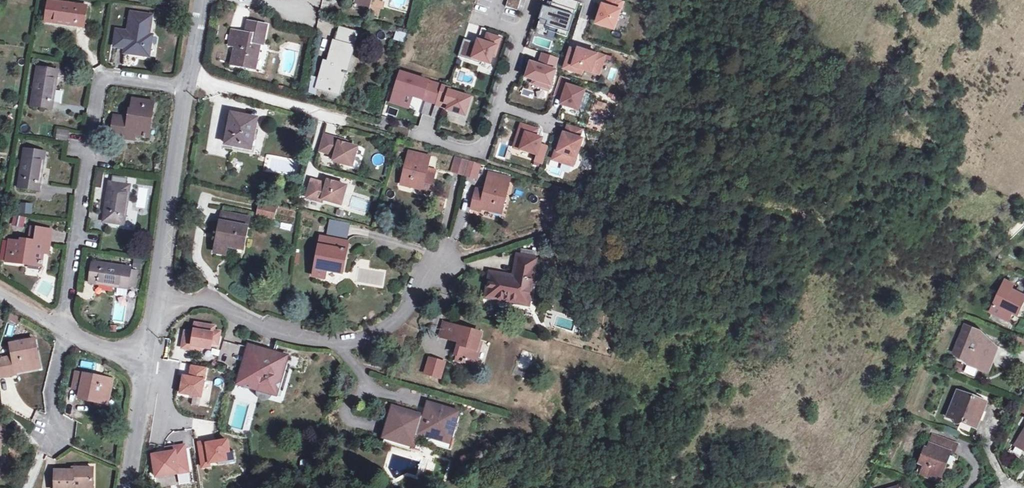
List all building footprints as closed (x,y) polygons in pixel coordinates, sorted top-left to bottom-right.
[(521,0),(508,0),(506,7),(518,11),(521,0)] [(539,24),(549,27),(559,30),(557,34),(567,37),(576,11),(577,11),(580,2),(573,0),(554,0),(553,3),(551,9),(547,7),(544,6),(542,12),(543,13),(539,24)] [(599,23),(616,29),(625,1),(622,0),(610,0),(608,5),(605,4),(599,23)] [(60,5),(60,3),(48,1),(45,22),(82,38),(87,7),(67,4),(67,6),(60,5)] [(369,12),(371,5),(357,1),(355,8),(369,12)] [(146,47),(151,48),(152,36),(149,36),(152,17),(131,13),(129,26),(131,26),(130,33),(117,31),(115,47),(125,48),(133,49),(132,55),(144,56),(146,47)] [(239,57),(237,66),(255,69),(259,51),(258,51),(259,45),(263,45),(267,26),(249,22),(246,33),(233,31),(230,46),(236,47),(234,56),(239,57)] [(539,24),(537,31),(547,34),(549,27),(539,24)] [(321,78),(318,89),(338,94),(344,72),(346,73),(358,33),(341,28),(337,43),(335,42),(328,67),(324,66),(321,78)] [(397,33),(395,38),(404,41),(406,36),(397,33)] [(495,57),(501,39),(487,34),(484,42),(482,42),(481,45),(477,43),(464,39),(458,56),(480,63),(480,61),(490,64),(493,56),(495,57)] [(601,74),(606,57),(581,48),(580,51),(578,58),(568,54),(564,67),(583,73),(585,69),(601,74)] [(568,54),(578,58),(580,51),(571,48),(568,54)] [(559,58),(543,53),(539,65),(531,63),(526,78),(534,80),(542,83),(541,87),(550,89),(556,70),(555,70),(559,58)] [(37,80),(36,87),(34,87),(31,107),(52,110),(58,71),(37,68),(35,80),(37,80)] [(442,86),(402,73),(392,103),(403,106),(407,94),(413,96),(436,104),(442,86)] [(316,95),(318,89),(321,78),(313,76),(310,93),(316,95)] [(580,109),(587,89),(569,84),(571,79),(562,76),(555,96),(564,98),(563,103),(580,109)] [(466,116),(472,98),(450,91),(451,89),(442,86),(436,105),(444,108),(446,104),(449,105),(447,111),(466,116)] [(413,96),(407,94),(403,106),(410,108),(413,96)] [(126,134),(135,136),(148,138),(154,103),(133,100),(131,112),(133,113),(132,120),(114,117),(111,138),(125,140),(126,134)] [(233,114),(227,144),(252,149),(258,118),(233,114)] [(409,114),(407,121),(419,124),(421,117),(409,114)] [(558,150),(555,159),(574,165),(577,156),(578,157),(584,138),(581,137),(583,129),(570,124),(567,133),(566,132),(563,141),(560,150),(558,150)] [(541,145),(543,139),(536,137),(538,130),(522,125),(516,143),(523,145),(521,150),(537,155),(535,162),(544,164),(549,148),(541,145)] [(69,133),(58,131),(57,140),(68,141),(69,133)] [(339,143),(340,140),(325,136),(320,152),(335,156),(334,162),(353,167),(358,148),(346,145),(339,143)] [(24,161),(23,168),(21,168),(18,189),(39,192),(45,153),(24,149),(22,161),(24,161)] [(430,195),(435,177),(426,175),(431,158),(409,152),(402,182),(422,187),(421,193),(430,195)] [(465,175),(469,160),(457,157),(453,171),(465,175)] [(469,160),(465,175),(477,179),(481,164),(469,160)] [(503,211),(510,181),(488,175),(484,193),(476,191),(472,208),(481,211),(482,206),(503,211)] [(332,186),(327,185),(312,181),(308,200),(323,204),(324,201),(342,206),(347,186),(333,182),(332,186)] [(109,195),(108,202),(106,202),(103,223),(124,226),(130,187),(109,183),(107,195),(109,195)] [(32,213),(32,202),(18,203),(18,213),(32,213)] [(261,205),(259,215),(274,219),(276,209),(261,205)] [(227,254),(228,246),(244,249),(250,219),(223,214),(216,253),(227,254)] [(18,216),(17,227),(23,228),(25,217),(18,216)] [(326,234),(347,238),(350,222),(329,218),(326,234)] [(45,245),(50,246),(52,231),(31,228),(28,246),(21,244),(22,243),(10,241),(6,262),(41,268),(43,253),(45,245)] [(338,250),(340,241),(322,238),(314,277),(325,279),(327,270),(343,273),(347,252),(338,250)] [(349,243),(340,241),(338,250),(347,252),(349,243)] [(518,291),(531,293),(537,259),(519,256),(515,277),(491,273),(487,297),(516,302),(518,291)] [(112,267),(113,266),(92,263),(89,284),(128,289),(131,269),(119,267),(119,268),(112,267)] [(1021,309),(1023,302),(1023,297),(1011,291),(1014,284),(1006,281),(992,312),(1010,320),(1013,313),(1015,307),(1021,309)] [(529,304),(531,293),(518,291),(516,302),(529,304)] [(1018,315),(1021,309),(1015,307),(1013,313),(1018,315)] [(467,358),(465,363),(477,366),(481,350),(478,349),(483,333),(445,323),(444,328),(452,330),(449,339),(463,343),(459,356),(467,358)] [(195,334),(186,332),(183,349),(193,350),(193,346),(203,348),(212,350),(213,344),(219,345),(221,333),(215,332),(216,328),(197,324),(195,334)] [(985,338),(984,341),(979,339),(982,331),(966,325),(955,353),(970,359),(969,363),(988,370),(997,347),(989,344),(990,341),(985,338)] [(441,337),(449,339),(452,330),(444,328),(441,337)] [(1014,336),(1011,343),(1019,346),(1022,339),(1014,336)] [(40,368),(35,341),(11,345),(16,373),(40,368)] [(282,373),(285,365),(287,358),(274,354),(273,357),(266,356),(264,352),(249,348),(239,382),(259,387),(259,390),(258,393),(259,395),(260,397),(262,399),(264,400),(266,400),(269,400),(271,398),(273,396),(273,394),(283,397),(284,391),(274,389),(276,380),(281,381),(282,377),(288,379),(284,374),(282,373)] [(441,379),(446,361),(428,356),(423,374),(441,379)] [(13,376),(9,358),(2,359),(0,365),(0,379),(13,376)] [(291,366),(285,365),(282,373),(284,374),(288,379),(291,366)] [(202,398),(207,370),(193,367),(191,378),(184,377),(181,394),(202,398)] [(73,389),(81,391),(84,375),(76,374),(73,389)] [(84,375),(81,391),(79,399),(100,403),(102,395),(109,397),(112,381),(84,375)] [(284,391),(288,379),(282,377),(281,381),(276,380),(274,389),(284,391)] [(239,384),(259,390),(259,387),(239,382),(239,384)] [(960,423),(961,422),(976,429),(987,403),(959,391),(948,418),(955,420),(955,422),(955,423),(956,424),(957,424),(958,424),(959,424),(960,423)] [(107,404),(109,397),(102,395),(100,403),(107,404)] [(453,431),(455,423),(453,422),(456,412),(429,404),(424,421),(418,420),(419,416),(395,410),(388,435),(393,436),(392,438),(404,442),(405,440),(413,443),(418,427),(425,428),(423,435),(433,438),(433,436),(449,440),(451,430),(453,431)] [(1015,445),(1023,451),(1023,431),(1015,445)] [(937,470),(942,472),(945,464),(943,463),(947,452),(953,454),(956,445),(932,436),(927,449),(925,448),(919,463),(924,465),(920,475),(934,480),(937,470)] [(230,453),(228,441),(208,444),(207,442),(199,444),(203,468),(211,467),(211,464),(219,463),(227,462),(226,454),(230,453)] [(167,454),(153,456),(157,478),(167,477),(166,472),(178,470),(179,475),(190,473),(185,446),(175,448),(175,451),(167,452),(167,454)] [(236,463),(235,452),(230,453),(226,454),(227,462),(219,463),(219,466),(236,463)] [(93,470),(72,469),(72,472),(55,472),(55,487),(92,487),(93,470)] [(938,482),(942,472),(937,470),(934,480),(938,482)]
